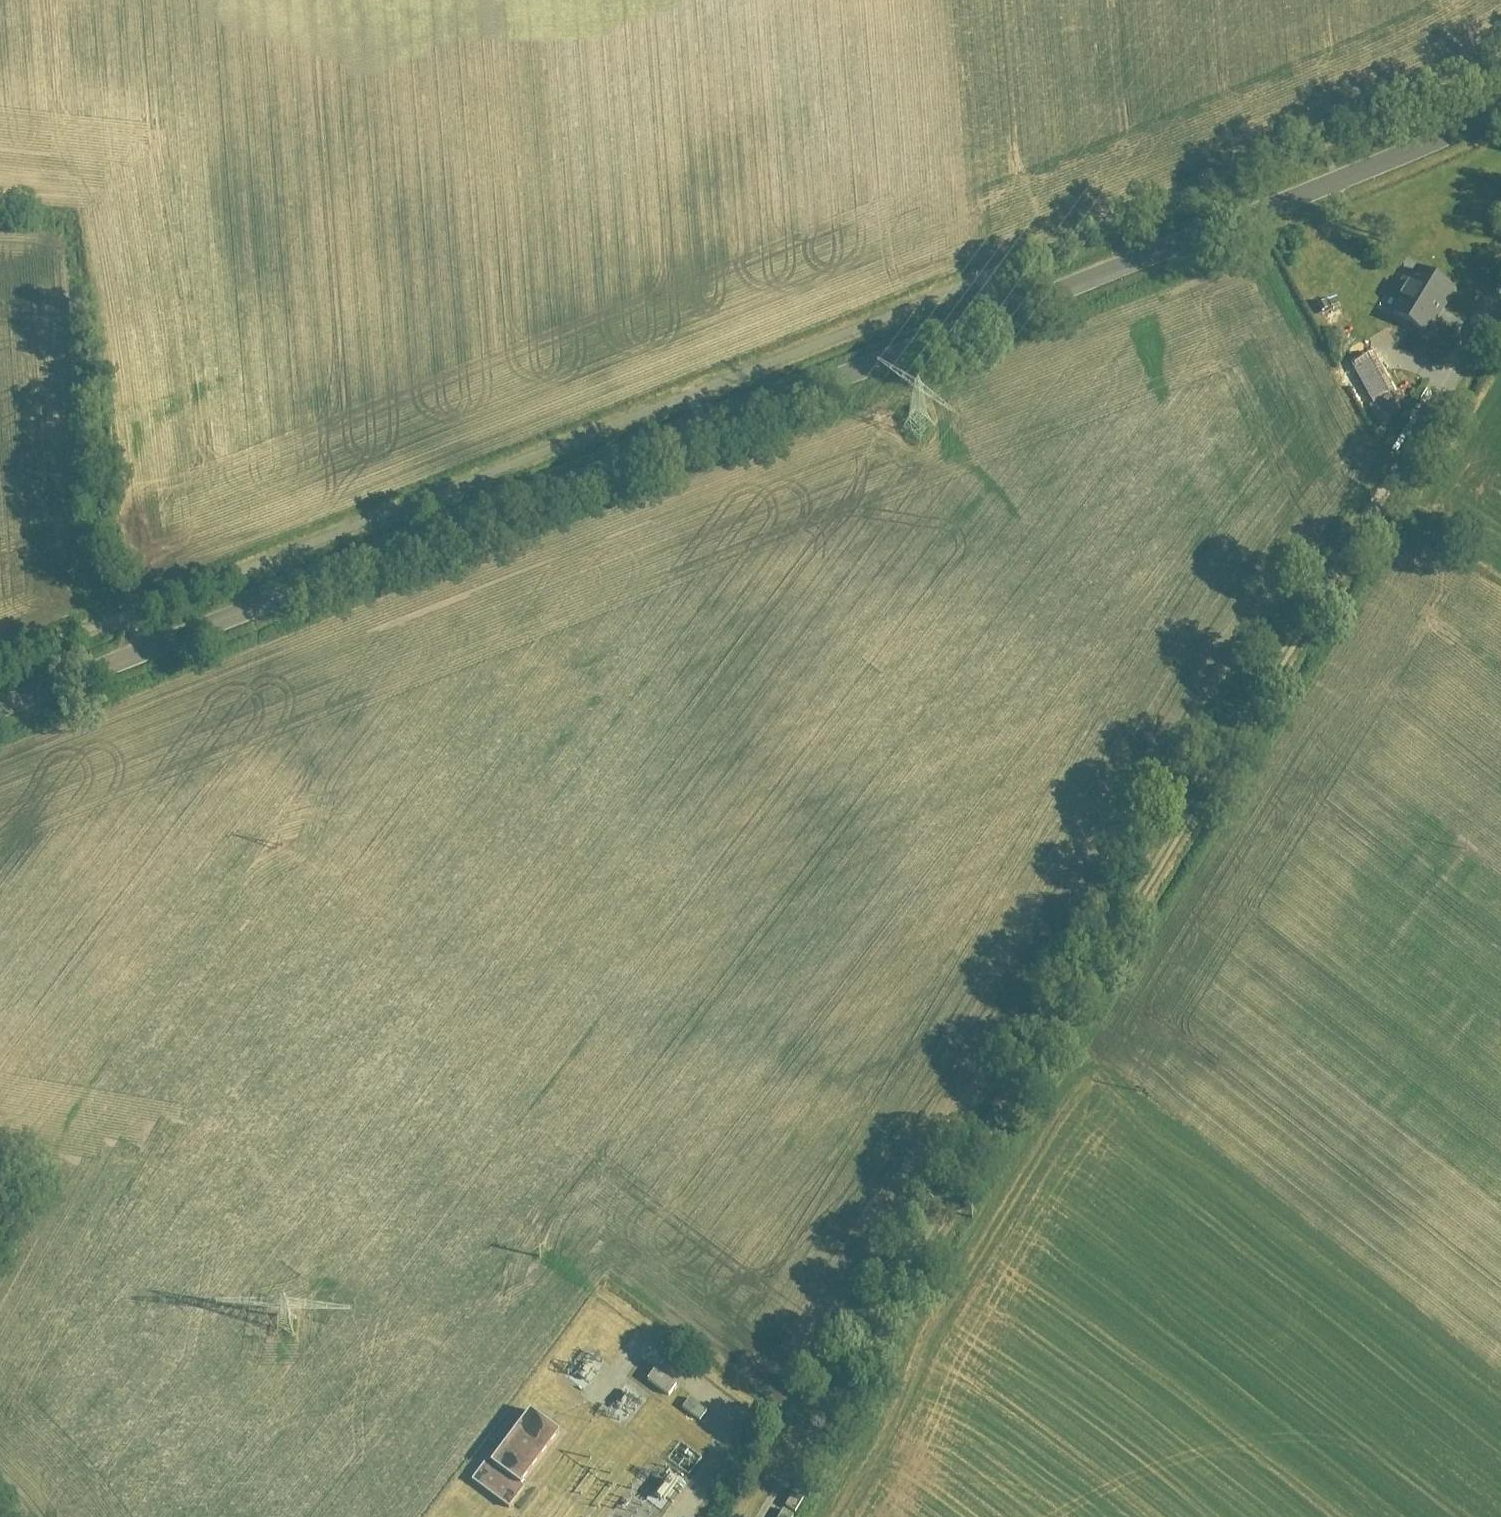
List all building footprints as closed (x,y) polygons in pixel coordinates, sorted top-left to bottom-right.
[(1392,316),(1424,336),(1450,293),(1418,273),(1409,287),(1403,284),(1394,298),(1400,302),(1392,316)] [(1397,334),(1346,361),(1380,427),(1402,416),(1384,380),(1413,365),(1397,334)] [(518,1493),(557,1440),(529,1419),(490,1471),(485,1467),(470,1487),(508,1515),(522,1496),(518,1493)]
